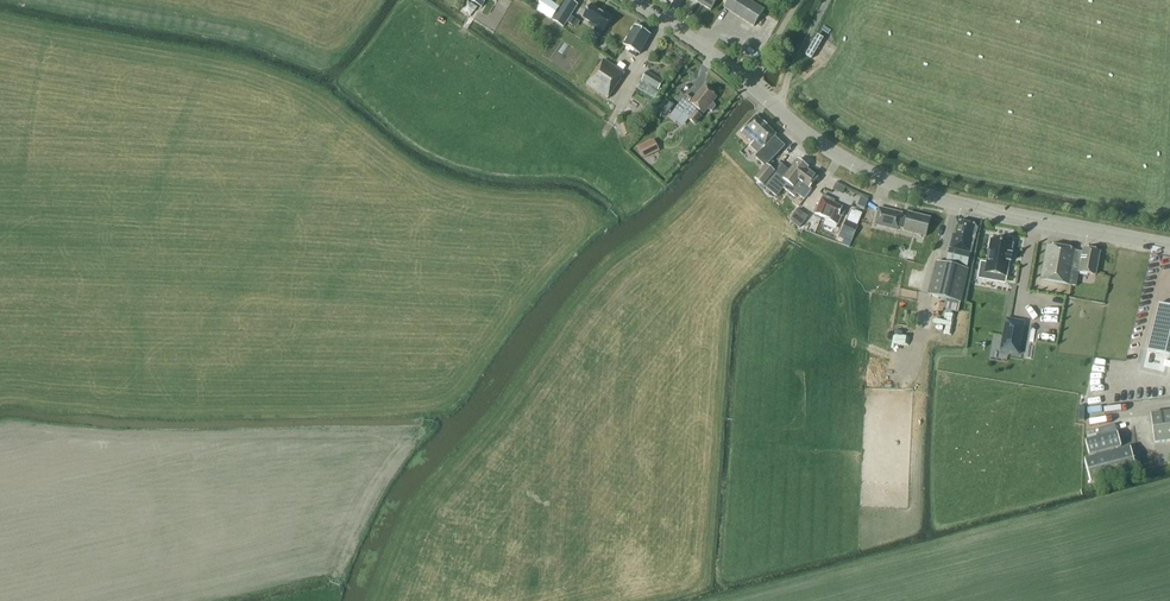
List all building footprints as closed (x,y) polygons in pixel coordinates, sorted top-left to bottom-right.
[(552,20),(560,8),(548,0),(542,0),(536,10),(552,20)] [(563,28),(567,23),(571,17),(578,5),(571,0),(566,0),(552,21),(563,28)] [(698,3),(711,11),(718,0),(700,0),(698,3)] [(728,1),(724,8),(754,27),(764,11),(747,0),(727,0),(728,1)] [(592,5),(584,18),(597,27),(594,31),(600,35),(603,30),(604,31),(613,17),(603,11),(603,12),(592,5)] [(572,26),(576,20),(571,17),(567,23),(572,26)] [(624,46),(631,50),(629,53),(635,57),(638,54),(640,55),(650,35),(635,27),(624,46)] [(587,85),(608,99),(625,74),(604,60),(587,85)] [(663,82),(647,72),(642,80),(658,91),(663,82)] [(655,101),(659,94),(641,83),(637,89),(655,101)] [(716,98),(703,87),(693,100),(687,95),(675,109),(683,115),(684,113),(691,118),(689,120),(695,125),(701,117),(699,116),(702,113),(703,114),(707,109),(709,111),(712,111),(715,108),(713,105),(712,104),(716,98)] [(666,115),(675,105),(669,100),(661,110),(666,115)] [(776,136),(756,117),(742,133),(754,144),(748,151),(767,167),(785,146),(775,137),(776,136)] [(638,147),(644,158),(659,151),(654,140),(638,147)] [(781,164),(774,172),(769,167),(758,181),(777,197),(786,186),(796,195),(799,192),(806,198),(812,190),(810,189),(818,178),(807,170),(808,168),(798,160),(790,171),(781,164)] [(844,195),(847,186),(836,182),(833,190),(844,195)] [(814,214),(826,219),(826,220),(838,225),(842,217),(839,216),(843,207),(833,203),(834,200),(822,195),(814,214)] [(905,229),(904,232),(926,237),(931,218),(908,213),(907,217),(901,216),(902,213),(882,208),(878,225),(897,230),(898,228),(905,229)] [(789,220),(799,228),(808,216),(798,209),(789,220)] [(846,220),(856,225),(857,226),(862,215),(850,210),(846,220)] [(838,237),(851,242),(858,227),(845,221),(838,237)] [(972,251),(976,235),(974,234),(976,226),(959,222),(956,235),(953,234),(946,264),(937,262),(929,296),(961,303),(968,269),(967,269),(971,251),(972,251)] [(1010,255),(1012,244),(991,241),(985,273),(1006,277),(1009,262),(1011,263),(1012,255),(1010,255)] [(1040,280),(1076,286),(1078,273),(1095,276),(1100,252),(1083,249),(1083,253),(1076,251),(1076,250),(1047,245),(1040,280)] [(1159,304),(1147,351),(1169,357),(1169,307),(1159,304)] [(1008,322),(1003,351),(1019,354),(1024,324),(1008,322)] [(1084,395),(1086,407),(1115,403),(1113,391),(1084,395)] [(1155,443),(1169,441),(1169,412),(1151,415),(1155,443)] [(1085,441),(1089,455),(1121,447),(1117,433),(1085,441)] [(1130,448),(1084,460),(1090,483),(1136,471),(1130,448)]
